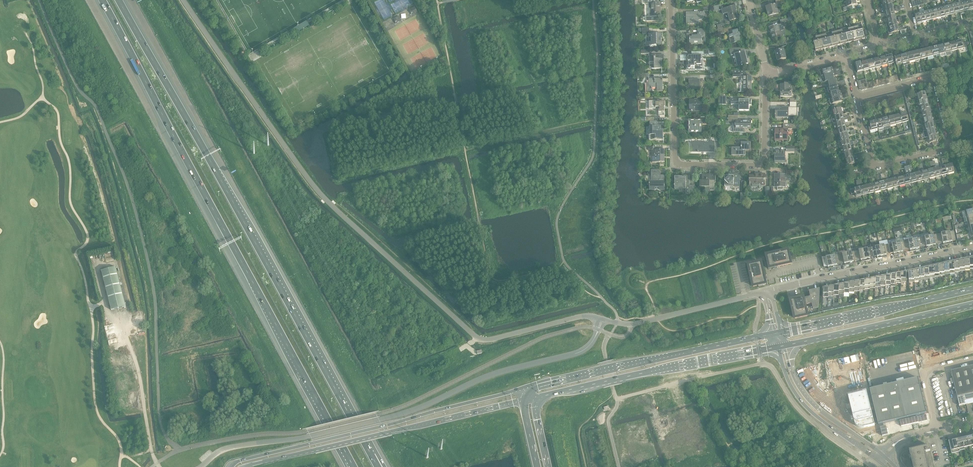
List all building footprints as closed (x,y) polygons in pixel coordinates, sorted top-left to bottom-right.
[(646,4),(649,4),(649,16),(646,17),(646,21),(658,21),(658,17),(661,17),(660,3),(658,3),(658,0),(646,0),(646,4)] [(767,12),(768,16),(768,15),(769,17),(773,16),(773,15),(778,14),(777,7),(780,6),(779,4),(784,3),(783,0),(776,0),(777,4),(766,7),(768,12),(767,12)] [(846,7),(847,10),(853,9),(852,6),(857,5),(855,0),(847,0),(846,0),(848,7),(846,7)] [(892,4),(884,6),(884,7),(882,7),(883,12),(885,12),(894,10),(892,4)] [(736,11),(737,11),(736,6),(722,10),(723,14),(729,13),(731,21),(738,19),(736,11)] [(704,15),(704,12),(686,13),(686,24),(687,24),(692,24),(699,24),(699,20),(701,20),(702,19),(704,18),(704,16),(704,15)] [(889,28),(898,26),(896,20),(888,22),(886,23),(887,28),(889,28)] [(781,24),(769,27),(772,39),(783,37),(782,31),(782,30),(784,30),(784,28),(785,27),(784,23),(781,24)] [(853,27),(857,41),(865,39),(862,25),(853,27)] [(889,28),(887,28),(889,35),(893,34),(892,33),(899,31),(898,26),(889,28)] [(853,27),(845,29),(849,43),(857,41),(853,27)] [(649,34),(649,28),(642,29),(643,34),(649,34),(649,42),(645,42),(646,47),(650,47),(650,45),(654,45),(662,45),(661,34),(649,34)] [(704,29),(698,29),(698,35),(692,36),(692,34),(687,34),(687,38),(690,38),(690,45),(695,45),(698,45),(698,44),(702,44),(702,37),(704,37),(704,29)] [(845,29),(837,31),(840,45),(849,43),(845,29)] [(729,36),(730,38),(729,38),(731,44),(741,41),(740,35),(741,35),(740,33),(739,33),(738,30),(728,33),(728,36),(729,36)] [(837,31),(829,33),(832,47),(840,45),(837,31)] [(829,33),(821,35),(824,49),(832,47),(829,33)] [(821,35),(812,37),(816,51),(824,49),(821,35)] [(956,41),(958,50),(964,48),(962,40),(956,41)] [(956,41),(950,43),(952,51),(958,50),(956,41)] [(950,43),(944,44),(946,53),(946,56),(953,54),(952,51),(950,43)] [(944,44),(937,46),(940,54),(946,53),(944,44)] [(937,46),(931,47),(933,56),(940,54),(937,46)] [(777,49),(777,51),(775,51),(778,61),(786,59),(784,49),(783,50),(782,47),(777,49)] [(931,47),(925,49),(927,57),(928,60),(934,58),(933,56),(931,47)] [(747,56),(748,56),(747,52),(741,54),(739,48),(729,49),(731,55),(734,66),(737,65),(741,64),(742,65),(748,64),(747,59),(748,59),(747,56)] [(925,49),(919,51),(921,59),(927,57),(925,49)] [(919,51),(913,52),(915,60),(921,59),(919,51)] [(913,52),(907,54),(909,62),(915,60),(913,52)] [(907,54),(901,55),(903,64),(904,66),(910,65),(909,62),(907,54)] [(658,55),(649,55),(650,62),(654,62),(655,69),(662,68),(662,59),(664,59),(664,55),(660,55),(658,55)] [(702,55),(686,55),(687,60),(688,60),(688,70),(703,69),(702,55)] [(892,55),(886,56),(888,65),(894,63),(892,55)] [(901,55),(895,57),(897,65),(903,64),(901,55)] [(886,56),(880,58),(882,66),(888,65),(886,56)] [(880,58),(874,59),(876,68),(882,66),(880,58)] [(874,59),(868,61),(870,69),(876,68),(874,59)] [(868,61),(861,63),(864,71),(870,69),(868,61)] [(861,63),(855,64),(857,72),(864,71),(861,63)] [(832,67),(820,70),(821,76),(832,74),(842,71),(842,68),(833,70),(832,67)] [(832,74),(821,76),(823,83),(827,82),(836,80),(835,77),(843,74),(842,71),(832,74)] [(748,90),(749,90),(751,90),(751,83),(751,81),(752,76),(743,76),(743,75),(740,75),(740,77),(741,77),(741,83),(740,83),(740,92),(737,92),(744,92),(744,90),(748,90)] [(647,92),(652,92),(652,88),(656,87),(656,88),(657,88),(657,92),(663,91),(663,82),(668,82),(668,79),(663,79),(663,78),(654,79),(653,79),(649,79),(649,80),(649,83),(647,83),(647,92)] [(700,79),(689,80),(689,90),(700,89),(700,79)] [(868,89),(866,83),(866,79),(859,81),(860,84),(863,84),(865,90),(868,89)] [(792,84),(792,82),(789,82),(789,83),(785,83),(785,84),(781,84),(781,85),(777,85),(777,91),(781,91),(780,97),(792,97),(792,93),(795,93),(795,85),(795,84),(792,84)] [(830,93),(839,91),(839,88),(846,86),(845,83),(843,84),(828,87),(827,87),(829,93),(830,93)] [(839,91),(830,93),(831,98),(831,99),(848,94),(847,91),(840,93),(839,91)] [(925,92),(917,94),(919,100),(927,98),(925,92)] [(842,99),(849,97),(848,94),(831,99),(831,98),(829,99),(831,105),(842,102),(842,99)] [(660,102),(659,102),(659,101),(658,101),(658,102),(656,102),(656,101),(653,101),(653,97),(646,98),(646,101),(649,101),(649,102),(649,109),(656,109),(656,107),(660,107),(660,110),(659,110),(659,116),(665,116),(665,107),(665,101),(663,101),(661,101),(660,102)] [(927,98),(919,100),(920,106),(929,104),(927,98)] [(702,100),(690,100),(690,111),(702,111),(702,100)] [(744,101),(744,100),(735,100),(735,105),(739,105),(739,110),(746,111),(746,109),(749,109),(749,105),(751,105),(751,100),(746,100),(746,101),(744,101)] [(929,104),(920,106),(922,113),(930,110),(929,104)] [(837,105),(832,106),(834,117),(843,114),(841,108),(837,109),(837,106),(837,105)] [(775,114),(775,116),(775,118),(788,118),(788,116),(797,116),(797,108),(790,108),(789,108),(782,108),(782,109),(776,109),(775,114)] [(930,110),(922,113),(923,119),(932,117),(930,110)] [(909,121),(907,113),(900,114),(902,123),(909,121)] [(843,114),(834,117),(836,123),(844,121),(843,114)] [(900,114),(894,116),(896,124),(902,123),(900,114)] [(894,116),(888,117),(890,126),(896,124),(894,116)] [(700,121),(689,121),(690,132),(701,132),(700,121),(707,121),(707,117),(700,117),(700,121)] [(882,117),(881,117),(882,119),(884,127),(885,130),(891,128),(890,126),(888,117),(886,118),(886,117),(882,118),(882,117)] [(932,117),(923,119),(925,125),(933,123),(932,117)] [(882,119),(876,120),(878,129),(884,127),(882,119)] [(739,132),(744,132),(744,129),(751,129),(751,121),(734,120),(734,132),(739,132)] [(844,121),(836,123),(837,129),(846,127),(845,123),(848,122),(847,120),(844,121)] [(870,125),(868,125),(870,131),(878,129),(876,120),(870,122),(870,125)] [(650,134),(650,135),(649,135),(649,140),(663,139),(663,130),(666,129),(666,126),(661,126),(661,125),(657,126),(657,121),(650,121),(650,126),(650,127),(650,134)] [(933,123),(925,125),(926,131),(935,129),(933,123)] [(788,129),(787,129),(787,128),(796,128),(796,124),(786,124),(784,124),(784,129),(775,129),(775,140),(788,140),(788,133),(788,132),(788,129)] [(846,127),(837,129),(839,135),(847,133),(850,132),(850,130),(847,130),(846,127)] [(935,129),(926,131),(928,137),(936,135),(935,129)] [(847,133),(839,135),(841,141),(849,139),(847,133)] [(936,135),(928,137),(929,143),(933,142),(934,146),(939,145),(936,135)] [(849,139),(841,141),(842,147),(850,145),(849,139)] [(714,153),(715,153),(715,142),(711,141),(711,142),(694,142),(692,142),(692,151),(693,151),(693,152),(692,152),(698,152),(703,152),(714,153)] [(732,147),(732,155),(745,155),(745,150),(751,151),(751,143),(741,142),(741,147),(732,147)] [(662,145),(663,145),(654,145),(654,146),(648,147),(648,150),(652,150),(652,162),(665,162),(665,158),(664,158),(664,156),(665,156),(664,150),(662,150),(662,145)] [(850,145),(842,147),(844,153),(852,151),(850,145)] [(775,151),(775,163),(785,163),(785,159),(785,152),(785,151),(775,151)] [(852,151),(844,153),(845,159),(854,157),(852,151)] [(857,156),(854,157),(845,159),(848,169),(853,167),(852,167),(851,164),(855,163),(854,160),(857,159),(861,158),(860,155),(857,156)] [(946,166),(948,174),(954,172),(952,164),(946,166)] [(910,166),(907,166),(911,183),(918,182),(915,173),(912,174),(911,173),(912,173),(910,165),(910,166)] [(907,174),(907,175),(903,176),(905,185),(911,183),(907,166),(905,167),(904,167),(906,174),(907,174)] [(946,166),(940,167),(942,175),(948,174),(946,166)] [(940,167),(934,169),(936,177),(942,175),(940,167)] [(921,169),(921,172),(924,180),(930,178),(928,170),(924,171),(923,168),(921,169)] [(934,169),(928,170),(930,178),(936,177),(934,169)] [(660,186),(660,190),(665,190),(665,175),(661,175),(658,175),(658,170),(652,170),(652,181),(649,181),(649,189),(653,189),(653,186),(660,186)] [(921,172),(915,173),(918,182),(924,180),(921,172)] [(893,188),(891,179),(887,180),(885,173),(883,174),(887,189),(893,188)] [(709,186),(709,192),(710,192),(710,191),(714,191),(714,192),(715,192),(715,174),(700,174),(700,175),(701,175),(701,181),(700,181),(700,187),(700,186),(709,186)] [(738,181),(737,186),(740,186),(740,174),(734,174),(732,174),(731,175),(731,176),(725,176),(725,186),(730,186),(730,185),(734,185),(734,181),(738,181)] [(750,175),(750,185),(751,185),(751,187),(752,187),(757,187),(758,189),(759,189),(760,189),(761,189),(761,187),(761,186),(765,186),(765,176),(765,174),(758,174),(758,175),(750,175)] [(883,174),(881,175),(882,181),(879,182),(881,191),(887,189),(883,174)] [(685,188),(685,193),(695,193),(695,185),(694,185),(694,186),(690,186),(690,175),(684,175),(682,175),(682,177),(680,177),(680,176),(679,176),(679,177),(675,177),(675,185),(674,185),(674,186),(675,186),(675,189),(679,189),(679,188),(685,188)] [(783,190),(783,187),(786,187),(786,182),(786,175),(775,175),(775,187),(777,187),(777,190),(783,190)] [(874,175),(871,176),(871,177),(872,181),(873,184),(875,192),(881,191),(879,182),(875,183),(874,182),(875,182),(874,175)] [(903,176),(897,178),(899,186),(905,185),(903,176)] [(897,178),(891,179),(893,188),(899,186),(897,178)] [(854,189),(850,190),(852,194),(855,194),(856,194),(856,197),(863,195),(860,187),(860,184),(859,180),(856,181),(858,188),(854,189)] [(873,184),(867,185),(869,194),(875,192),(873,184)] [(867,185),(860,187),(863,195),(869,194),(867,185)] [(964,211),(966,217),(972,215),(972,209),(964,211)] [(946,232),(948,244),(953,243),(952,240),(953,240),(954,241),(956,240),(954,231),(946,232)] [(939,244),(942,243),(941,242),(943,242),(943,245),(948,244),(946,232),(937,234),(939,244)] [(937,234),(929,236),(932,248),(936,247),(936,243),(937,243),(937,244),(939,244),(937,234)] [(923,247),(925,247),(925,245),(926,245),(927,249),(932,248),(929,236),(921,238),(923,247)] [(909,250),(908,249),(910,248),(911,252),(915,251),(913,239),(912,237),(904,238),(905,241),(907,251),(909,250)] [(921,248),(923,247),(921,238),(913,239),(915,251),(920,250),(919,247),(920,246),(921,248)] [(892,253),(892,252),(893,252),(894,255),(899,254),(896,243),(896,239),(891,240),(892,244),(888,244),(890,254),(892,253)] [(905,241),(896,243),(899,254),(903,253),(903,250),(904,250),(904,251),(907,251),(905,241)] [(888,244),(880,246),(882,258),(887,257),(886,253),(888,253),(888,254),(890,254),(888,244)] [(876,257),(876,256),(877,255),(878,259),(882,258),(880,246),(872,248),(874,257),(876,257)] [(870,260),(870,257),(871,256),(871,258),(874,257),(872,248),(863,249),(866,261),(870,260)] [(859,260),(859,259),(861,259),(861,262),(866,261),(863,249),(855,251),(857,261),(859,260)] [(788,251),(767,256),(768,261),(767,261),(768,269),(774,268),(774,269),(777,268),(777,267),(778,267),(791,264),(790,259),(788,251)] [(854,264),(853,260),(855,260),(855,261),(857,261),(855,251),(847,253),(849,265),(854,264)] [(841,264),(843,264),(843,262),(844,262),(845,266),(849,265),(847,253),(839,255),(841,264)] [(839,255),(830,256),(833,268),(838,267),(837,264),(838,263),(838,265),(841,264),(839,255)] [(826,267),(826,266),(828,265),(828,269),(833,268),(830,256),(822,258),(824,268),(824,267),(826,267)] [(761,262),(748,265),(753,287),(758,286),(759,287),(766,285),(765,279),(766,279),(765,276),(765,277),(764,276),(761,262)] [(116,267),(101,271),(111,310),(126,306),(116,267)] [(809,291),(810,297),(804,298),(791,300),(795,318),(808,316),(805,305),(812,304),(813,309),(819,308),(820,289),(808,291),(808,292),(809,291)] [(733,310),(713,315),(715,323),(735,318),(733,310)] [(951,371),(959,405),(959,406),(972,402),(972,365),(951,371)] [(870,390),(878,424),(878,425),(927,413),(918,378),(870,390)] [(867,390),(848,395),(854,423),(855,423),(855,424),(856,425),(857,426),(858,427),(859,428),(860,428),(862,428),(863,428),(864,428),(875,425),(867,390)] [(957,439),(949,441),(951,453),(960,451),(960,450),(957,439)] [(901,458),(901,459),(901,460),(901,461),(902,462),(902,463),(906,466),(934,466),(929,446),(926,445),(926,446),(909,450),(907,451),(906,451),(905,451),(904,452),(903,452),(903,453),(902,453),(902,454),(902,455),(901,455),(901,456),(901,457),(901,458)]
